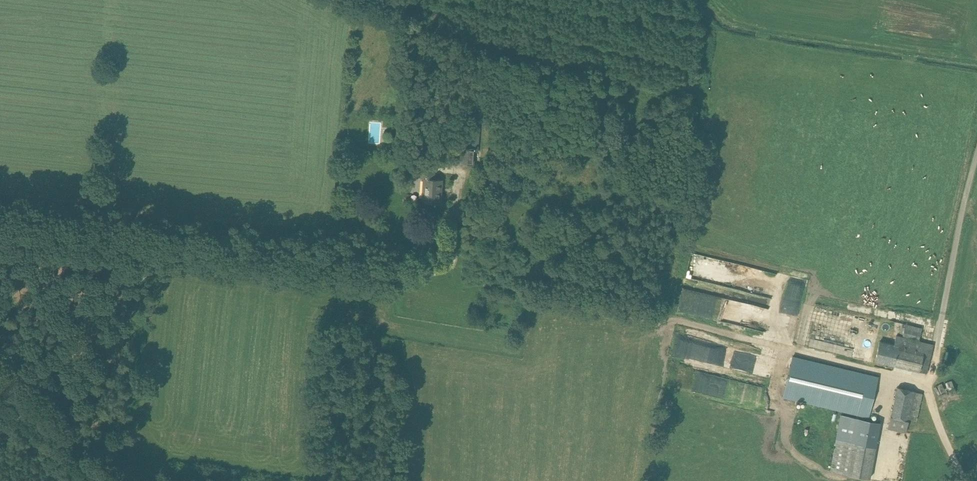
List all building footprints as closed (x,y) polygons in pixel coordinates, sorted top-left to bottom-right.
[(478,151),(480,127),(471,127),(469,147),(463,146),(462,153),(461,163),(474,164),(475,151),(478,151)] [(436,202),(441,203),(442,179),(434,178),(435,166),(422,165),(421,178),(423,178),(422,202),(434,202),(433,203),(436,203),(436,202)] [(692,253),(688,273),(731,283),(730,287),(722,285),(720,295),(769,306),(771,297),(745,291),(750,272),(760,274),(761,268),(692,253)] [(922,328),(905,324),(902,335),(919,339),(922,328)] [(926,373),(933,344),(897,336),(894,344),(880,341),(875,361),(926,373)] [(728,355),(725,368),(754,375),(757,363),(728,355)] [(878,377),(868,374),(793,356),(783,396),(868,417),(878,377)] [(691,392),(755,404),(759,385),(694,372),(691,392)] [(952,382),(934,388),(939,398),(956,391),(952,382)] [(922,393),(916,391),(897,387),(898,388),(891,416),(888,428),(906,432),(909,419),(916,421),(922,393)] [(880,422),(870,420),(841,415),(830,471),(870,478),(876,446),(880,422)]
